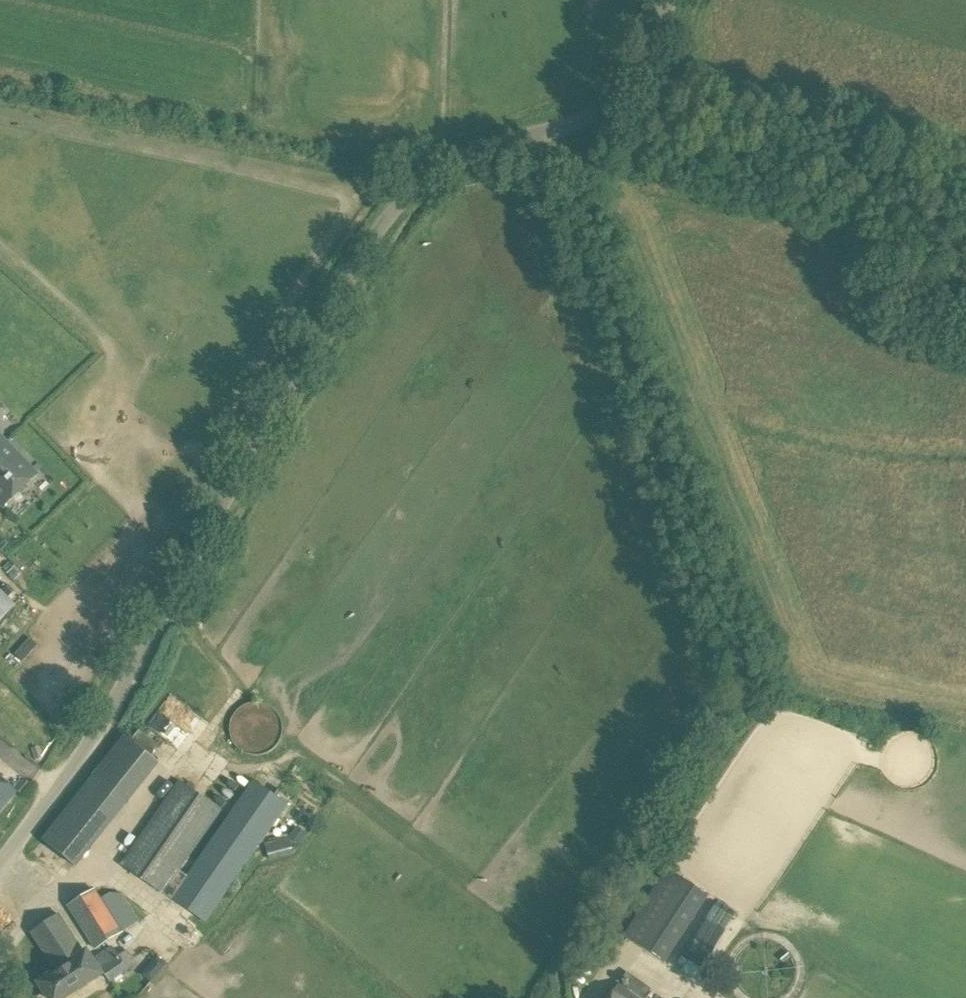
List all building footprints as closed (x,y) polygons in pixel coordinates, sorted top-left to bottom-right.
[(6,442),(0,447),(0,502),(3,505),(36,473),(6,442)] [(14,604),(0,590),(0,618),(14,604)] [(265,703),(256,702),(250,702),(245,704),(238,709),(233,715),(230,723),(230,730),(231,738),(236,746),(243,751),(251,755),(262,754),(270,751),(277,744),(281,738),(282,727),(281,719),(274,709),(265,703)] [(126,736),(42,839),(73,865),(158,761),(126,736)] [(0,776),(0,813),(18,792),(0,776)] [(171,898),(205,922),(288,804),(255,780),(187,875),(172,864),(214,805),(180,781),(122,864),(155,888),(163,877),(178,888),(171,898)] [(296,827),(289,836),(300,844),(307,835),(296,827)] [(293,854),(289,836),(265,843),(269,860),(293,854)] [(669,869),(625,937),(666,963),(710,895),(669,869)] [(66,905),(95,950),(123,932),(122,932),(139,921),(123,895),(110,890),(100,897),(94,888),(66,905)] [(32,932),(57,972),(40,983),(50,997),(61,997),(99,974),(86,954),(84,955),(59,915),(32,932)] [(112,946),(95,957),(111,982),(128,970),(137,963),(129,951),(119,957),(112,946)] [(620,984),(610,997),(639,997),(620,984)]
